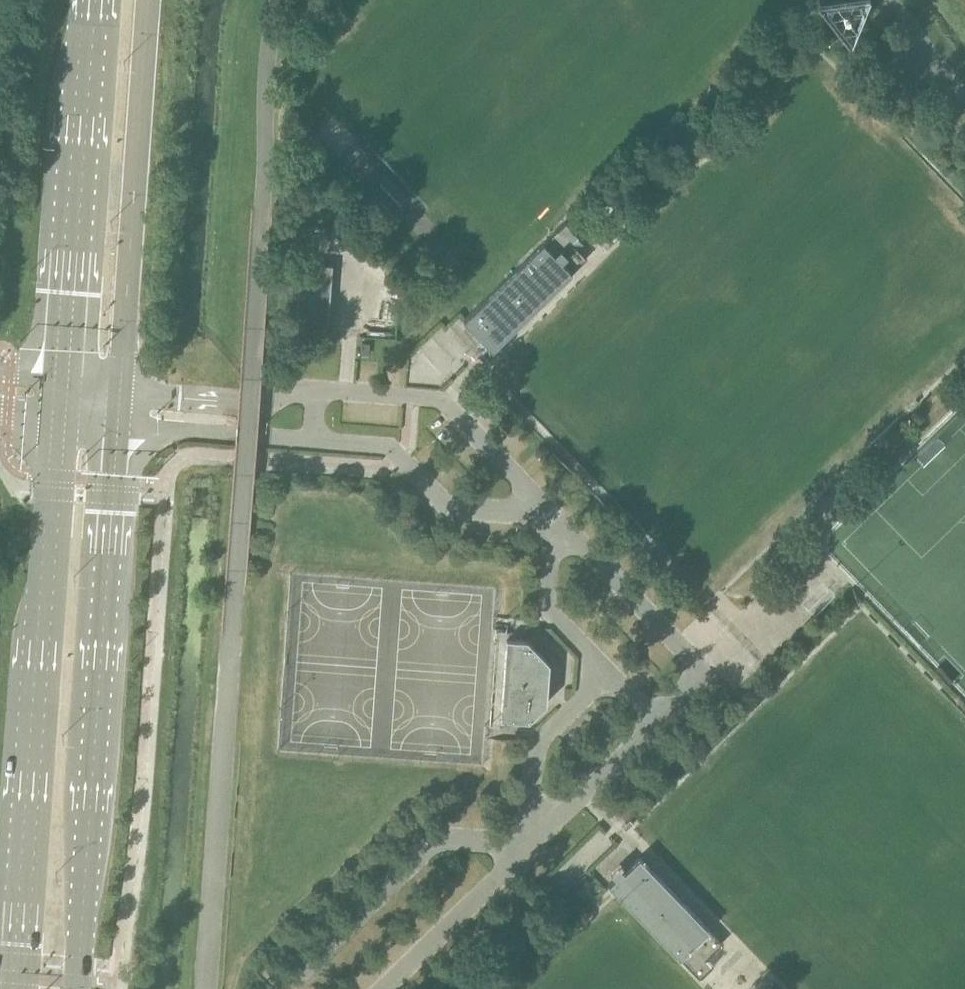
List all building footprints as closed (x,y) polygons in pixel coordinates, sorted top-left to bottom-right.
[(464,320),(492,349),(572,272),(586,258),(572,244),(579,237),(565,222),(544,243),(543,243),(464,320)] [(332,265),(301,263),(296,326),(328,328),(332,265)] [(369,355),(370,343),(362,342),(361,354),(369,355)] [(487,382),(480,375),(476,378),(483,386),(487,382)] [(527,639),(525,639),(506,637),(501,718),(529,720),(547,702),(549,662),(527,639)] [(630,818),(626,822),(628,824),(630,826),(634,822),(630,818)] [(709,929),(639,856),(624,871),(619,865),(611,872),(616,876),(608,884),(680,957),(700,978),(712,965),(711,964),(713,963),(707,957),(722,943),(709,929)]
